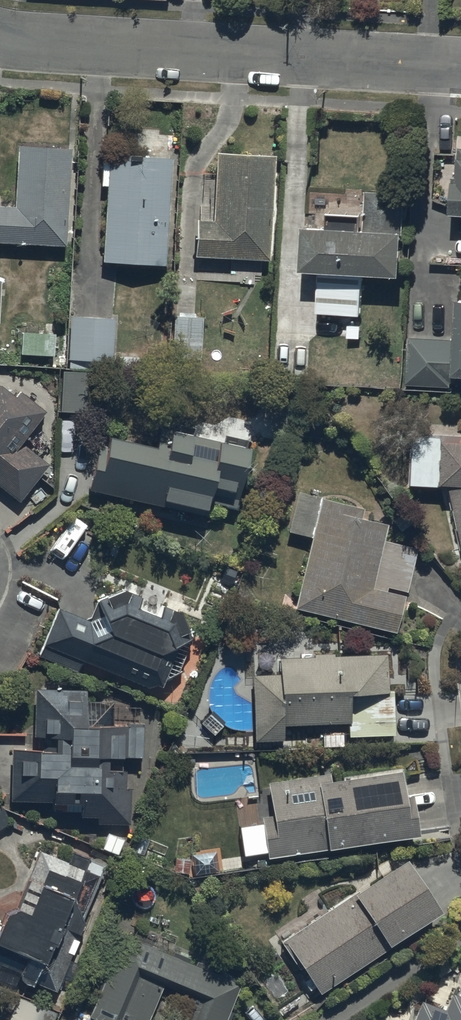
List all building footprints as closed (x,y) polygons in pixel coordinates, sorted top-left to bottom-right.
[(17,141),(16,205),(0,204),(0,239),(66,242),(71,144),(17,141)] [(451,206),(460,206),(460,145),(458,145),(458,173),(452,173),(451,206)] [(272,150),(216,148),(214,217),(195,216),(194,253),(269,256),(272,150)] [(107,151),(103,259),(165,261),(170,153),(107,151)] [(305,215),(302,260),(400,266),(405,187),(366,185),(364,219),(305,215)] [(363,277),(317,277),(316,309),(362,310),(363,277)] [(409,333),(408,360),(383,358),(380,383),(407,385),(407,380),(460,383),(460,291),(459,291),(457,335),(409,333)] [(201,314),(174,314),(174,354),(202,354),(201,314)] [(70,315),(69,355),(114,357),(114,316),(70,315)] [(54,330),(21,329),(20,350),(53,352),(54,330)] [(86,369),(60,369),(60,408),(86,408),(86,369)] [(18,501),(49,462),(19,439),(45,405),(0,372),(0,486),(18,501)] [(215,438),(193,433),(194,428),(159,420),(155,440),(107,428),(104,441),(97,440),(86,486),(205,514),(208,500),(234,506),(249,440),(216,433),(215,438)] [(412,479),(453,479),(460,526),(460,431),(413,429),(412,479)] [(310,534),(295,605),(396,630),(416,546),(384,539),(388,521),(362,515),(364,504),(297,487),(287,528),(310,534)] [(89,617),(57,605),(38,651),(80,668),(83,657),(148,685),(182,670),(191,631),(179,604),(127,585),(98,596),(89,617)] [(279,672),(251,673),(255,740),(284,738),(283,722),(348,718),(349,735),(395,732),(392,687),(390,687),(388,650),(278,656),(279,672)] [(84,684),(35,684),(35,742),(10,742),(11,798),(51,798),(51,812),(76,811),(76,817),(95,817),(95,823),(128,823),(128,786),(124,786),(124,755),(143,755),(143,721),(113,721),(113,699),(84,700),(84,684)] [(260,813),(268,855),(418,831),(411,788),(406,789),(402,764),(331,775),(330,769),(267,779),(272,811),(260,813)] [(60,990),(109,860),(72,846),(67,858),(39,848),(30,871),(25,870),(14,900),(4,905),(0,919),(0,967),(60,990)] [(403,854),(286,936),(322,991),(429,918),(427,914),(439,906),(403,854)] [(102,1019),(146,1019),(161,983),(189,995),(179,1019),(227,1019),(243,978),(125,934),(92,1016),(102,1019)] [(396,1019),(460,1019),(460,990),(449,985),(442,1000),(419,993),(409,1019),(398,1015),(396,1019)] [(7,1019),(47,1019),(52,1008),(18,994),(7,1019)]
